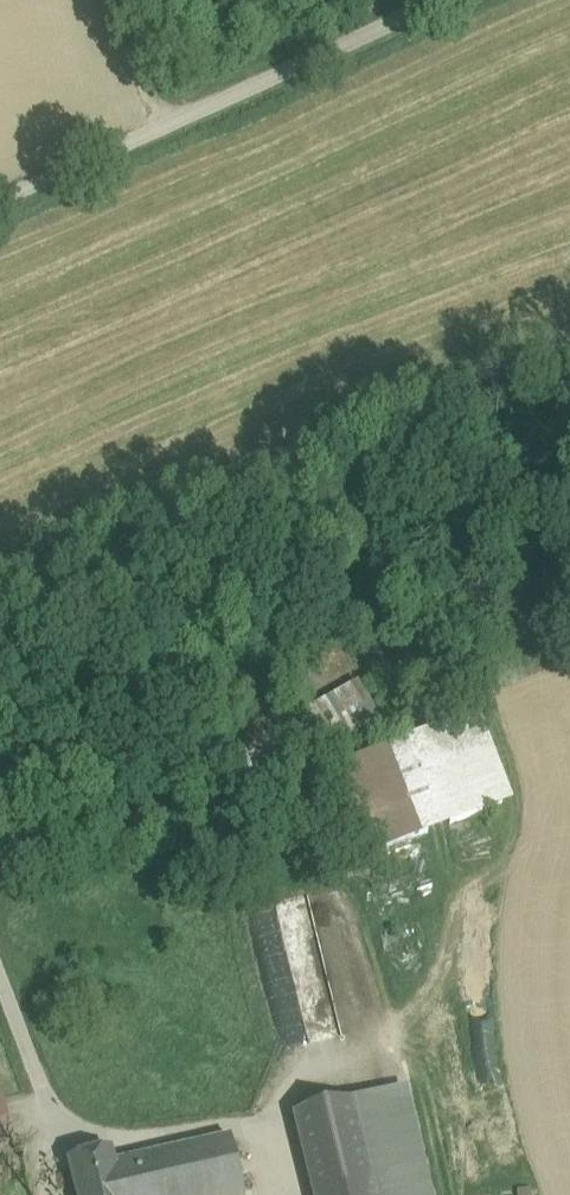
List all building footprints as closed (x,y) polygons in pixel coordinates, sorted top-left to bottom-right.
[(226,807),(380,724),(358,684),(301,716),(294,704),(282,711),(279,704),(195,750),(226,807)] [(366,857),(514,801),(478,712),(332,767),(366,857)] [(230,919),(273,1051),(305,1049),(383,1031),(345,888),(230,919)] [(392,1092),(417,1194),(436,1194),(410,1088),(392,1092)] [(392,1092),(352,1101),(375,1194),(417,1194),(392,1092)] [(2,1095),(0,1096),(0,1147),(16,1142),(2,1095)] [(293,1115),(313,1194),(375,1194),(352,1101),(293,1115)] [(114,1164),(122,1194),(243,1194),(231,1138),(114,1164)] [(67,1163),(75,1194),(122,1194),(114,1164),(111,1151),(67,1163)]
